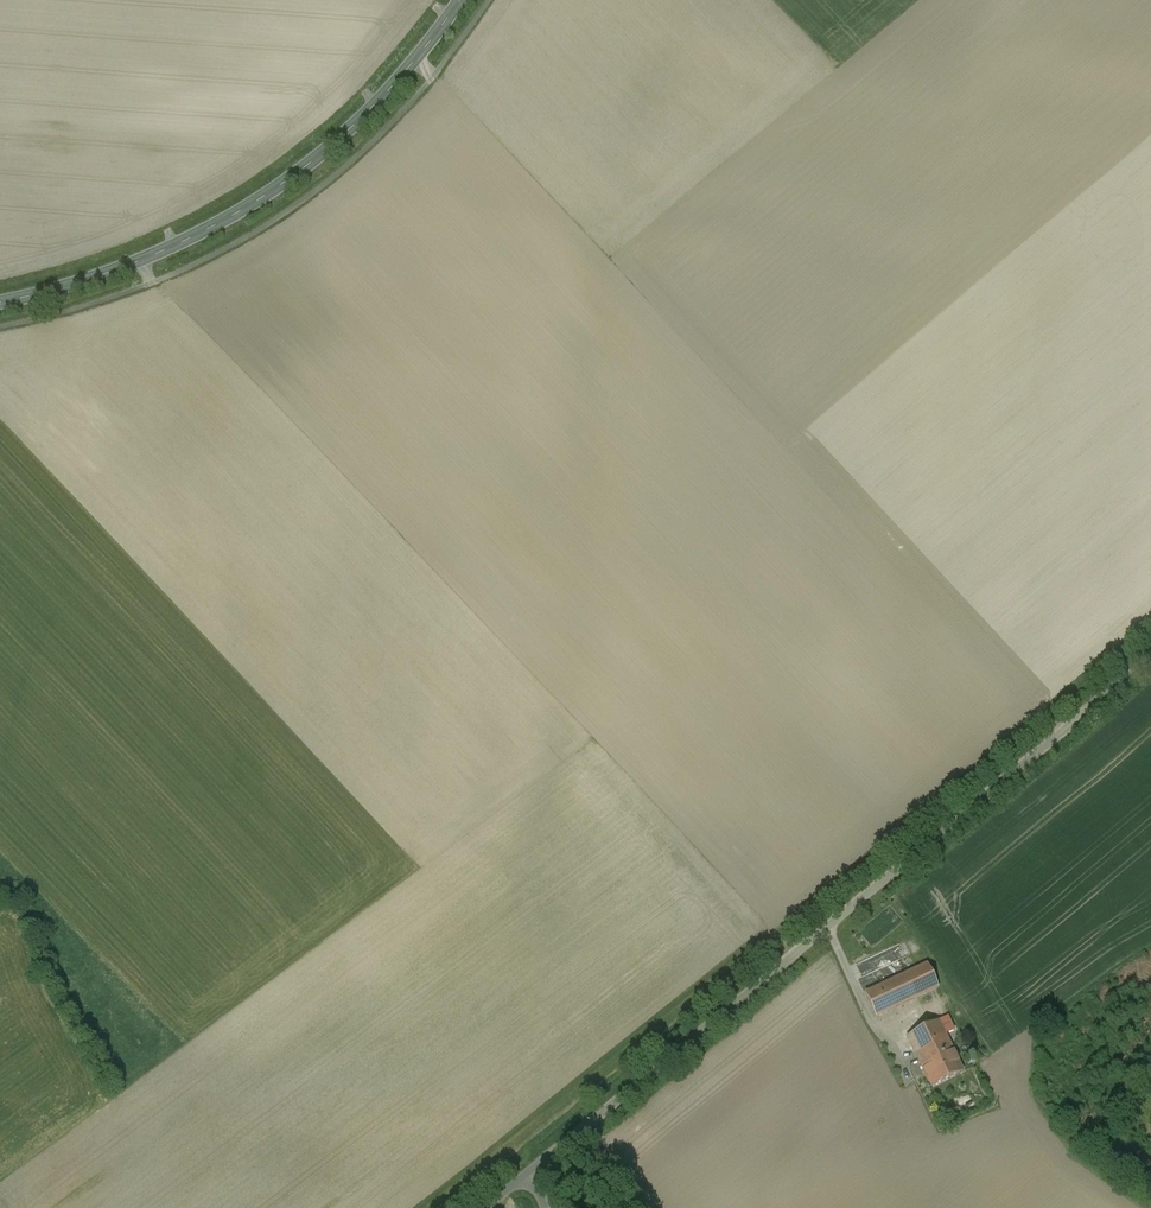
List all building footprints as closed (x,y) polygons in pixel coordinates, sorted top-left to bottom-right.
[(927,965),(914,972),(924,993),(937,987),(927,965)] [(914,972),(865,994),(875,1016),(924,993),(914,972)] [(937,1022),(908,1037),(907,1037),(931,1087),(962,1071),(938,1021),(937,1021),(937,1022)]
